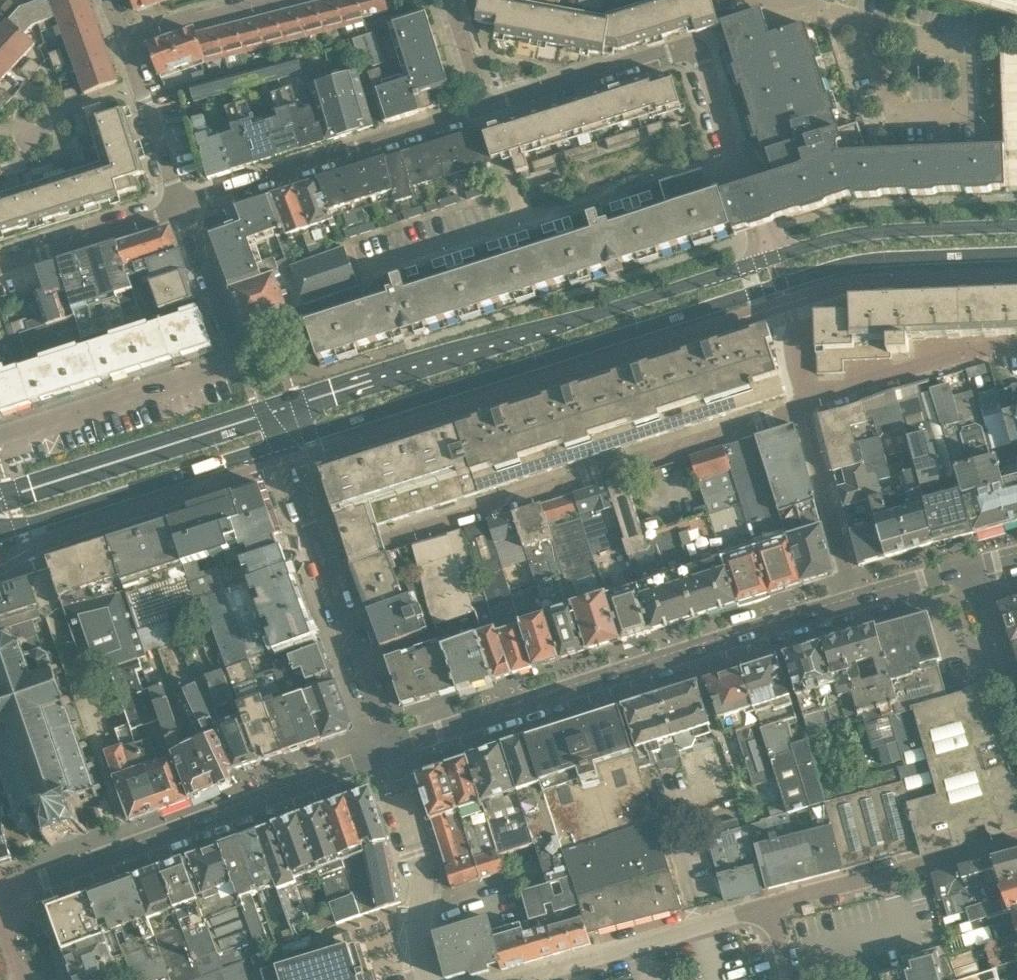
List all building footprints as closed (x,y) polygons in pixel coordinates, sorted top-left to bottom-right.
[(10,20),(26,35),(34,26),(38,24),(50,20),(57,17),(57,16),(51,0),(42,0),(22,8),(10,20)] [(57,16),(90,4),(89,0),(51,0),(57,16)] [(137,11),(169,0),(133,0),(137,11)] [(344,26),(337,0),(329,0),(317,3),(324,32),(344,26)] [(344,26),(364,21),(363,17),(359,0),(337,0),(344,26)] [(385,0),(359,0),(363,17),(387,11),(385,0)] [(606,48),(610,23),(608,23),(505,4),(505,0),(481,0),(477,21),(498,25),(496,35),(605,55),(606,48)] [(578,6),(590,8),(591,0),(579,0),(578,6)] [(593,0),(591,0),(590,8),(602,10),(603,2),(593,0)] [(719,22),(712,0),(672,0),(608,20),(608,23),(610,23),(606,48),(620,50),(695,26),(697,32),(720,25),(719,22)] [(304,37),(324,32),(317,3),(297,8),(304,37)] [(97,23),(90,4),(57,16),(57,17),(64,35),(97,23)] [(284,42),(304,37),(297,8),(277,13),(284,42)] [(993,190),(1007,189),(1005,147),(867,153),(858,123),(839,129),(817,60),(805,23),(770,35),(768,28),(761,9),(719,22),(720,25),(722,24),(727,39),(765,158),(771,177),(773,176),(775,182),(753,189),(722,199),(721,194),(612,229),(604,206),(582,213),(587,228),(592,227),(594,235),(408,294),(405,287),(409,285),(407,278),(404,269),(383,276),(391,299),(308,325),(320,364),(321,367),(737,235),(736,232),(745,229),(748,229),(752,229),(765,225),(773,223),(776,220),(800,212),(804,213),(825,206),(829,202),(840,199),(840,196),(853,196),(857,198),(879,197),(883,194),(908,193),(912,195),(934,195),(938,192),(963,191),(967,193),(989,192),(993,190)] [(375,91),(385,123),(424,111),(424,110),(440,105),(437,97),(431,100),(428,91),(449,85),(426,10),(393,21),(395,26),(412,79),(386,87),(381,69),(369,72),(373,84),(367,86),(369,93),(375,91)] [(265,47),(284,42),(277,13),(257,18),(265,47)] [(395,26),(393,21),(391,15),(380,19),(383,30),(395,26)] [(245,52),(265,47),(257,18),(237,23),(245,52)] [(26,35),(10,20),(9,20),(0,30),(0,40),(20,59),(35,44),(26,35)] [(38,24),(41,32),(53,27),(50,20),(38,24)] [(104,43),(97,23),(64,35),(71,55),(104,43)] [(224,57),(245,52),(237,23),(216,28),(224,57)] [(206,62),(224,57),(216,28),(196,34),(204,59),(206,62)] [(204,59),(196,34),(194,29),(150,45),(161,75),(204,59)] [(373,32),(351,39),(361,70),(383,63),(373,32)] [(7,74),(20,59),(0,40),(0,68),(7,74)] [(111,62),(104,43),(71,55),(78,74),(111,62)] [(1005,147),(1007,189),(1007,192),(1009,192),(1009,191),(1016,191),(1016,46),(1001,46),(1005,147)] [(49,53),(52,62),(64,57),(61,49),(49,53)] [(67,65),(64,57),(52,62),(55,70),(67,65)] [(26,65),(35,73),(41,67),(32,58),(26,65)] [(301,58),(298,59),(191,87),(194,102),(305,73),(301,58)] [(119,82),(111,62),(78,74),(85,94),(119,82)] [(29,80),(35,73),(26,65),(20,71),(29,80)] [(191,72),(193,79),(204,76),(203,69),(191,72)] [(327,142),(373,127),(356,72),(310,86),(322,125),(327,142)] [(484,128),(494,159),(511,154),(517,173),(521,172),(523,178),(524,178),(523,176),(531,174),(523,150),(657,108),(658,112),(680,105),(671,74),(651,80),(650,78),(505,122),(484,128)] [(75,87),(63,92),(66,100),(78,96),(75,87)] [(302,149),(327,142),(322,125),(318,126),(313,109),(301,113),(299,108),(302,107),(300,101),(297,102),(293,87),(284,90),(302,149)] [(0,92),(0,97),(7,103),(13,97),(4,88),(0,92)] [(278,157),(302,149),(284,90),(271,94),(275,109),(273,109),(275,115),(266,118),(278,157)] [(256,164),(278,157),(266,118),(256,120),(255,115),(252,116),(248,102),(237,105),(256,164)] [(0,194),(0,234),(98,203),(98,204),(100,204),(112,200),(118,198),(121,197),(120,194),(137,189),(134,177),(145,174),(124,109),(108,115),(105,104),(75,114),(79,125),(87,123),(89,122),(102,163),(0,194)] [(233,171),(256,164),(237,105),(226,108),(233,128),(220,131),(233,171)] [(209,179),(233,171),(220,131),(212,134),(211,129),(208,130),(204,116),(193,119),(197,133),(209,179)] [(666,136),(682,131),(679,120),(664,125),(665,128),(664,129),(665,132),(666,136)] [(647,126),(650,137),(665,132),(664,129),(665,128),(664,125),(662,121),(647,126)] [(89,131),(87,123),(79,125),(75,126),(77,134),(89,131)] [(490,160),(494,159),(484,128),(482,129),(468,134),(475,167),(485,164),(487,172),(493,171),(490,160)] [(636,129),(621,134),(624,144),(640,139),(636,129)] [(460,172),(475,167),(468,134),(453,138),(460,172)] [(606,139),(609,149),(624,144),(621,134),(606,139)] [(443,177),(460,172),(453,138),(435,144),(443,177)] [(583,157),(598,152),(595,142),(580,147),(583,157)] [(426,183),(443,177),(435,144),(419,149),(426,183)] [(564,152),(568,162),(583,157),(580,147),(564,152)] [(415,186),(426,183),(419,149),(403,154),(412,196),(417,195),(415,186)] [(84,153),(72,156),(74,164),(86,161),(84,153)] [(412,197),(412,196),(403,154),(386,159),(394,192),(396,202),(412,197)] [(543,158),(546,169),(557,165),(554,155),(543,158)] [(535,172),(546,169),(543,158),(532,162),(535,172)] [(372,198),(394,192),(386,159),(363,166),(372,198)] [(53,162),(42,166),(44,174),(56,170),(53,162)] [(32,178),(44,174),(42,166),(30,170),(32,178)] [(352,205),(372,198),(363,166),(342,173),(352,205)] [(332,211),(352,205),(342,173),(321,180),(332,211)] [(563,176),(539,184),(542,194),(566,187),(563,176)] [(331,211),(332,211),(321,180),(297,187),(316,242),(325,239),(320,225),(330,221),(332,227),(336,225),(331,211)] [(497,190),(494,182),(480,187),(481,194),(497,190)] [(297,187),(273,195),(285,230),(284,230),(287,236),(289,235),(290,240),(294,238),(293,234),(302,231),(308,247),(317,244),(316,242),(297,187)] [(481,194),(480,187),(466,192),(468,199),(481,194)] [(650,191),(638,195),(641,203),(653,199),(650,191)] [(448,205),(460,201),(458,194),(447,198),(448,205)] [(297,264),(307,260),(304,251),(293,255),(287,236),(284,230),(285,230),(273,195),(234,207),(234,209),(218,214),(221,222),(228,219),(230,224),(210,232),(230,287),(275,271),(274,271),(296,262),(297,264)] [(630,198),(634,210),(642,207),(641,203),(638,195),(630,198)] [(448,205),(447,198),(439,200),(441,207),(448,205)] [(630,198),(622,200),(624,208),(626,212),(634,210),(630,198)] [(622,200),(610,204),(612,212),(624,208),(622,200)] [(384,201),(374,204),(378,217),(388,214),(384,201)] [(428,212),(438,208),(435,201),(426,204),(428,212)] [(415,208),(416,215),(424,213),(422,206),(415,208)] [(363,208),(354,211),(358,223),(367,220),(363,208)] [(416,215),(415,208),(403,212),(405,219),(416,215)] [(358,223),(354,211),(344,214),(348,226),(358,223)] [(377,220),(379,227),(398,221),(396,214),(377,220)] [(562,219),(566,231),(574,229),(570,216),(562,219)] [(553,222),(556,230),(557,234),(566,231),(562,219),(553,222)] [(361,233),(376,229),(373,221),(359,226),(361,233)] [(553,222),(542,225),(544,234),(556,230),(553,222)] [(136,238),(143,262),(179,250),(170,226),(136,238)] [(361,233),(359,226),(345,230),(347,237),(361,233)] [(527,230),(515,234),(518,242),(530,238),(527,230)] [(507,237),(511,249),(519,246),(518,242),(515,234),(507,237)] [(499,239),(501,247),(503,251),(511,249),(507,237),(499,239)] [(126,267),(143,262),(136,238),(118,243),(126,267)] [(325,239),(316,242),(317,244),(320,253),(328,249),(325,239)] [(499,239),(487,243),(489,251),(501,247),(499,239)] [(133,289),(126,267),(118,243),(103,248),(117,295),(133,290),(133,289)] [(360,287),(345,246),(307,260),(297,264),(291,266),(304,305),(360,287)] [(103,299),(102,299),(107,315),(108,315),(112,328),(126,324),(122,310),(118,299),(113,301),(112,296),(117,295),(103,248),(89,252),(103,299)] [(460,252),(463,260),(475,256),(472,248),(460,252)] [(186,270),(179,250),(143,262),(126,267),(133,289),(145,285),(151,283),(186,270)] [(102,299),(103,299),(89,252),(74,257),(89,303),(102,299)] [(460,252),(452,254),(456,266),(464,264),(463,260),(460,252)] [(444,257),(447,265),(448,269),(456,266),(452,254),(444,257)] [(94,320),(89,303),(74,257),(59,262),(68,292),(72,304),(75,316),(82,339),(83,339),(98,333),(94,320)] [(444,257),(432,261),(435,269),(447,265),(444,257)] [(60,294),(68,292),(59,262),(38,268),(45,291),(50,290),(52,295),(59,293),(60,294)] [(416,265),(404,269),(407,278),(419,273),(416,265)] [(196,298),(186,270),(151,283),(161,311),(196,298)] [(289,310),(283,292),(275,271),(230,287),(244,326),(289,310)] [(133,289),(133,290),(139,304),(144,317),(153,314),(148,301),(146,302),(141,287),(145,285),(133,289)] [(63,307),(60,294),(59,293),(52,295),(50,290),(45,291),(36,294),(44,317),(36,319),(38,327),(47,325),(67,319),(75,316),(72,304),(63,307)] [(122,310),(139,304),(133,290),(117,295),(112,296),(113,301),(118,299),(122,310)] [(876,297),(850,298),(851,312),(815,313),(818,374),(844,373),(843,360),(891,358),(891,353),(909,352),(909,339),(1016,334),(1016,291),(876,297)] [(126,324),(144,317),(139,304),(122,310),(126,324)] [(67,319),(47,325),(38,327),(20,333),(30,366),(26,367),(23,361),(14,364),(0,369),(0,414),(139,370),(213,346),(201,310),(85,348),(82,339),(75,316),(67,319)] [(107,315),(94,320),(98,333),(112,328),(108,315),(107,315)] [(9,336),(21,332),(18,322),(6,325),(9,336)] [(765,330),(457,428),(478,493),(785,395),(765,330)] [(6,337),(0,339),(0,369),(14,364),(6,337)] [(911,449),(916,470),(936,543),(975,533),(930,389),(932,389),(930,380),(895,389),(911,449)] [(950,384),(932,389),(930,389),(975,533),(1002,525),(988,476),(1001,472),(997,457),(990,458),(988,450),(992,448),(992,449),(993,449),(986,428),(982,429),(972,390),(953,395),(950,384)] [(870,499),(870,501),(886,558),(936,543),(916,470),(905,473),(903,463),(888,466),(886,456),(911,449),(895,389),(863,401),(869,423),(851,427),(856,445),(860,444),(869,481),(870,481),(874,498),(870,499)] [(979,394),(983,407),(1001,403),(997,389),(979,394)] [(834,472),(844,508),(870,501),(870,499),(874,498),(870,481),(869,481),(860,444),(856,445),(851,427),(869,423),(863,401),(856,403),(856,405),(853,406),(819,415),(834,472)] [(1001,403),(983,407),(980,408),(986,428),(993,449),(1013,444),(1003,412),(1001,403)] [(1003,412),(1013,444),(1016,458),(1016,408),(1003,412)] [(794,424),(756,436),(803,583),(835,573),(821,525),(815,501),(794,424)] [(373,527),(478,493),(457,428),(321,472),(346,548),(352,565),(382,554),(377,538),(373,527)] [(771,593),(803,583),(756,436),(724,446),(771,593)] [(738,603),(771,593),(724,446),(691,457),(706,505),(738,603)] [(988,476),(1002,525),(1016,521),(1016,458),(1001,463),(1006,481),(1003,481),(1001,472),(988,476)] [(625,538),(631,557),(647,552),(642,536),(644,536),(640,522),(625,477),(609,483),(626,538),(625,538)] [(609,483),(575,493),(621,640),(654,629),(631,557),(625,538),(626,538),(609,483)] [(264,485),(234,495),(241,519),(273,509),(264,484),(264,485)] [(589,650),(621,640),(575,493),(543,503),(589,650)] [(186,515),(170,520),(176,539),(184,537),(241,519),(234,495),(233,494),(184,509),(186,515)] [(886,558),(870,501),(844,508),(859,565),(886,558)] [(561,659),(589,650),(543,503),(514,512),(521,536),(541,597),(561,659)] [(647,552),(631,557),(654,629),(738,603),(706,505),(695,509),(695,517),(666,526),(659,516),(640,522),(644,536),(642,536),(647,552)] [(241,547),(282,533),(273,509),(241,519),(184,537),(192,562),(241,547)] [(521,536),(514,512),(488,521),(496,544),(521,536)] [(199,611),(196,600),(188,576),(186,569),(176,539),(170,520),(107,540),(125,592),(138,631),(183,616),(199,611)] [(514,674),(535,667),(515,605),(496,544),(488,521),(464,528),(480,577),(485,595),(491,608),(489,608),(490,611),(514,674)] [(435,626),(477,612),(472,599),(482,596),(461,529),(448,533),(412,543),(419,568),(422,580),(424,591),(428,606),(435,626)] [(94,600),(115,595),(125,592),(107,540),(77,550),(94,600)] [(64,607),(94,600),(77,550),(48,559),(61,597),(64,607)] [(368,610),(400,599),(397,589),(399,589),(398,588),(401,587),(388,552),(382,554),(352,565),(368,610)] [(201,598),(227,668),(247,661),(320,635),(293,563),(225,588),(217,567),(202,572),(188,576),(196,600),(201,598)] [(29,577),(0,586),(0,630),(14,626),(33,620),(41,617),(37,606),(38,605),(29,577)] [(411,595),(424,591),(422,580),(407,586),(411,595)] [(126,625),(139,658),(146,655),(145,652),(138,631),(125,592),(115,595),(126,625)] [(115,595),(94,600),(64,607),(76,640),(126,625),(115,595)] [(411,595),(400,599),(368,610),(382,647),(411,637),(424,632),(420,619),(425,617),(421,606),(416,608),(411,595)] [(497,680),(514,674),(490,611),(489,608),(491,608),(485,595),(482,596),(472,599),(477,612),(483,631),(479,632),(497,680)] [(535,667),(561,659),(541,597),(515,605),(535,667)] [(1016,640),(1016,602),(1016,599),(1000,604),(1011,641),(1016,640)] [(893,702),(896,713),(947,699),(937,661),(942,660),(928,612),(875,628),(897,701),(893,702)] [(138,631),(145,652),(177,641),(175,635),(187,630),(183,616),(138,631)] [(33,620),(14,626),(19,641),(10,636),(10,632),(7,632),(7,636),(0,639),(0,786),(4,799),(10,797),(21,829),(18,831),(20,834),(23,831),(29,834),(29,838),(32,838),(32,834),(39,832),(41,835),(43,833),(41,830),(44,824),(46,824),(51,837),(48,844),(51,846),(55,839),(61,837),(60,835),(74,831),(74,833),(80,831),(87,834),(89,830),(82,826),(75,807),(80,806),(82,801),(95,796),(96,798),(99,797),(97,791),(103,789),(102,785),(96,787),(67,703),(67,702),(63,688),(70,685),(52,632),(39,637),(33,620)] [(88,677),(97,674),(96,671),(119,663),(120,665),(139,658),(126,625),(76,640),(88,677)] [(890,715),(896,713),(893,702),(897,701),(875,628),(843,637),(822,643),(839,698),(853,694),(859,715),(863,715),(873,749),(879,747),(885,765),(901,761),(895,743),(898,742),(899,741),(890,715)] [(478,634),(445,646),(460,690),(494,681),(497,680),(479,632),(477,633),(478,634)] [(411,637),(382,647),(387,659),(403,653),(415,649),(411,637)] [(845,716),(839,698),(822,643),(798,650),(803,663),(806,663),(810,675),(802,678),(806,691),(814,688),(826,725),(827,725),(826,722),(845,716)] [(323,644),(290,657),(301,687),(304,686),(334,675),(323,644)] [(442,646),(417,654),(432,698),(443,695),(443,694),(456,690),(456,691),(460,690),(445,646),(443,647),(442,646)] [(785,654),(808,731),(826,725),(814,688),(806,691),(802,678),(810,675),(806,663),(803,663),(798,650),(785,654)] [(418,702),(432,698),(417,654),(405,659),(403,653),(387,659),(393,679),(394,678),(396,684),(395,684),(403,707),(404,706),(404,705),(418,701),(418,702)] [(322,740),(304,686),(301,687),(290,657),(274,663),(276,669),(287,700),(303,747),(322,740)] [(742,668),(776,778),(788,814),(826,803),(826,802),(821,785),(808,740),(791,745),(785,722),(797,718),(778,657),(742,668)] [(160,809),(190,799),(160,720),(154,703),(150,689),(150,688),(144,690),(137,671),(143,669),(139,658),(120,665),(119,663),(96,671),(97,674),(88,677),(90,682),(95,680),(95,681),(111,675),(115,685),(119,697),(136,743),(160,809)] [(251,672),(247,661),(227,668),(243,710),(241,710),(243,716),(259,762),(286,753),(269,706),(264,692),(262,692),(256,676),(257,675),(255,670),(251,672)] [(788,814),(776,778),(742,668),(706,680),(718,720),(721,719),(725,733),(736,729),(754,786),(756,785),(766,817),(767,817),(768,819),(788,814)] [(269,706),(287,700),(276,669),(257,675),(256,676),(262,692),(264,692),(269,706)] [(194,680),(196,685),(234,771),(259,762),(243,716),(240,717),(223,670),(206,676),(194,680)] [(99,691),(115,685),(111,675),(95,681),(99,691)] [(352,724),(334,675),(304,686),(322,740),(349,731),(352,724)] [(697,682),(660,694),(672,737),(675,736),(678,745),(684,749),(692,746),(695,738),(713,732),(710,724),(714,723),(712,716),(708,717),(697,682)] [(190,799),(211,789),(191,745),(184,748),(178,735),(181,734),(163,685),(150,689),(154,703),(160,720),(190,799)] [(229,772),(234,771),(196,685),(175,695),(196,742),(191,745),(211,789),(232,779),(229,772)] [(947,699),(896,713),(890,715),(899,741),(898,742),(905,766),(899,768),(902,782),(903,782),(923,855),(959,845),(962,843),(964,840),(964,838),(962,830),(988,823),(990,830),(992,832),(994,834),(996,834),(1016,828),(1016,788),(984,690),(981,691),(976,689),(973,689),(969,691),(967,692),(965,695),(948,700),(947,699)] [(637,748),(633,749),(639,769),(658,763),(655,753),(661,751),(664,760),(679,756),(672,737),(660,694),(623,706),(637,748)] [(286,753),(303,747),(287,700),(269,706),(286,753)] [(619,707),(525,737),(561,852),(655,823),(639,769),(633,749),(619,707)] [(569,878),(561,852),(525,737),(502,745),(519,796),(535,844),(548,883),(548,884),(569,878)] [(130,820),(160,809),(136,743),(125,747),(124,744),(105,751),(106,753),(102,755),(126,820),(130,819),(130,820)] [(500,855),(535,844),(519,796),(502,745),(467,756),(499,856),(500,855)] [(499,856),(467,756),(445,764),(482,879),(506,871),(500,855),(499,856)] [(452,888),(482,879),(445,764),(418,772),(416,776),(430,820),(432,819),(447,866),(445,866),(452,888)] [(902,782),(899,768),(863,778),(867,791),(902,782)] [(838,780),(821,785),(826,802),(842,798),(838,780)] [(903,782),(902,782),(867,791),(842,798),(826,802),(826,803),(843,869),(920,850),(921,855),(923,855),(903,782)] [(371,789),(345,799),(363,849),(364,849),(364,851),(389,844),(386,831),(371,789)] [(364,849),(363,849),(345,799),(322,808),(340,857),(354,895),(361,916),(376,910),(364,851),(364,849)] [(843,869),(826,803),(788,814),(768,819),(746,825),(763,890),(843,869)] [(322,808),(299,816),(321,877),(332,909),(337,924),(361,916),(354,895),(340,857),(322,808)] [(12,858),(5,833),(5,812),(0,813),(0,862),(12,858)] [(308,882),(321,877),(299,816),(275,825),(297,883),(308,913),(318,909),(308,882)] [(669,865),(655,823),(561,852),(569,878),(588,935),(599,932),(599,931),(672,913),(683,911),(669,865)] [(310,920),(309,917),(308,913),(297,883),(275,825),(257,831),(277,886),(279,890),(291,927),(310,920)] [(724,899),(763,890),(746,825),(708,837),(712,853),(724,899)] [(257,893),(277,886),(257,831),(238,839),(257,893)] [(272,951),(271,950),(268,942),(269,941),(252,895),(257,893),(238,839),(219,845),(257,946),(259,945),(262,955),(272,951)] [(401,903),(389,844),(364,851),(376,910),(401,903)] [(224,969),(244,961),(244,960),(252,957),(260,953),(257,946),(219,845),(181,859),(224,969)] [(939,900),(1016,877),(1016,850),(931,873),(939,900)] [(712,853),(669,865),(683,911),(724,899),(712,853)] [(201,978),(224,969),(181,859),(158,868),(174,908),(201,978)] [(201,978),(174,908),(158,868),(132,877),(136,886),(148,917),(157,944),(171,979),(196,979),(201,978)] [(157,944),(148,917),(136,886),(132,877),(91,892),(108,933),(116,931),(124,955),(130,970),(133,979),(171,979),(157,944)] [(970,922),(1016,907),(1016,877),(939,900),(941,910),(986,897),(988,902),(966,909),(970,922)] [(488,918),(448,930),(435,934),(447,978),(471,971),(473,975),(489,971),(487,966),(501,962),(503,970),(591,944),(588,935),(569,878),(548,884),(548,883),(521,892),(529,920),(492,931),(488,918)] [(64,950),(108,933),(91,892),(49,908),(64,950)] [(994,940),(1016,933),(1016,907),(970,922),(973,932),(990,927),(994,940)] [(337,924),(332,909),(309,917),(310,920),(315,933),(335,925),(337,924)] [(294,938),(291,928),(281,931),(285,941),(294,938)] [(116,931),(108,933),(64,950),(64,951),(65,950),(73,973),(124,955),(116,931)] [(335,937),(338,947),(355,942),(352,932),(338,936),(335,937)] [(994,940),(997,950),(1006,950),(1016,946),(1016,933),(994,940)] [(311,936),(281,946),(285,956),(314,946),(311,936)] [(250,979),(375,979),(373,971),(365,974),(355,942),(338,947),(257,972),(252,957),(244,960),(244,961),(249,975),(250,979)] [(960,972),(991,964),(987,946),(956,954),(960,972)] [(937,951),(905,960),(907,968),(876,976),(877,979),(945,979),(937,951)] [(120,974),(130,970),(124,955),(73,973),(75,979),(122,979),(120,974)] [(249,975),(244,961),(224,969),(201,978),(196,979),(250,979),(249,975)] [(1006,966),(1010,979),(1016,979),(1016,962),(1006,966)] [(995,970),(964,979),(998,979),(995,970)]
